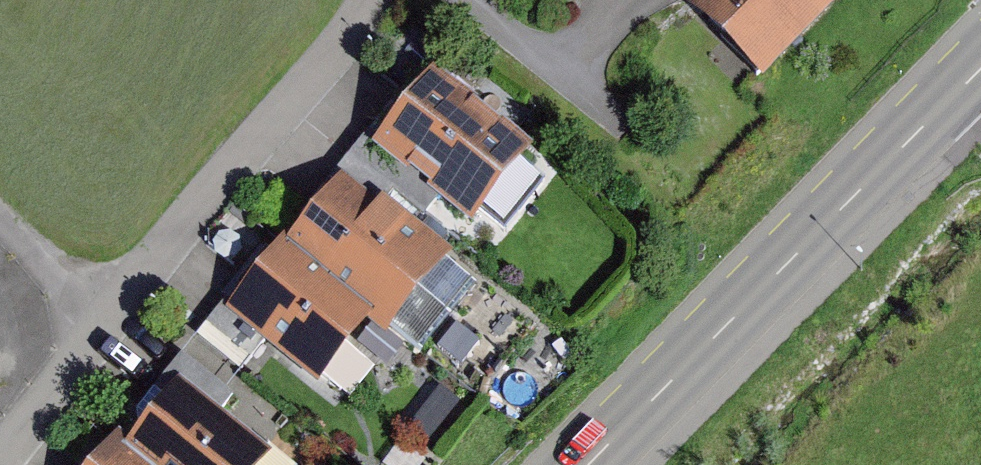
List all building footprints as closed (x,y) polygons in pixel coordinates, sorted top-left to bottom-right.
[(674,6),(755,86),(839,3),(836,0),(680,0),(674,6)] [(431,77),(368,152),(461,231),(525,156),(431,77)] [(494,209),(509,224),(548,185),(533,170),(494,209)] [(445,263),(337,175),(221,317),(311,390),(360,330),(378,345),(445,263)] [(185,389),(120,464),(273,464),(185,389)]
